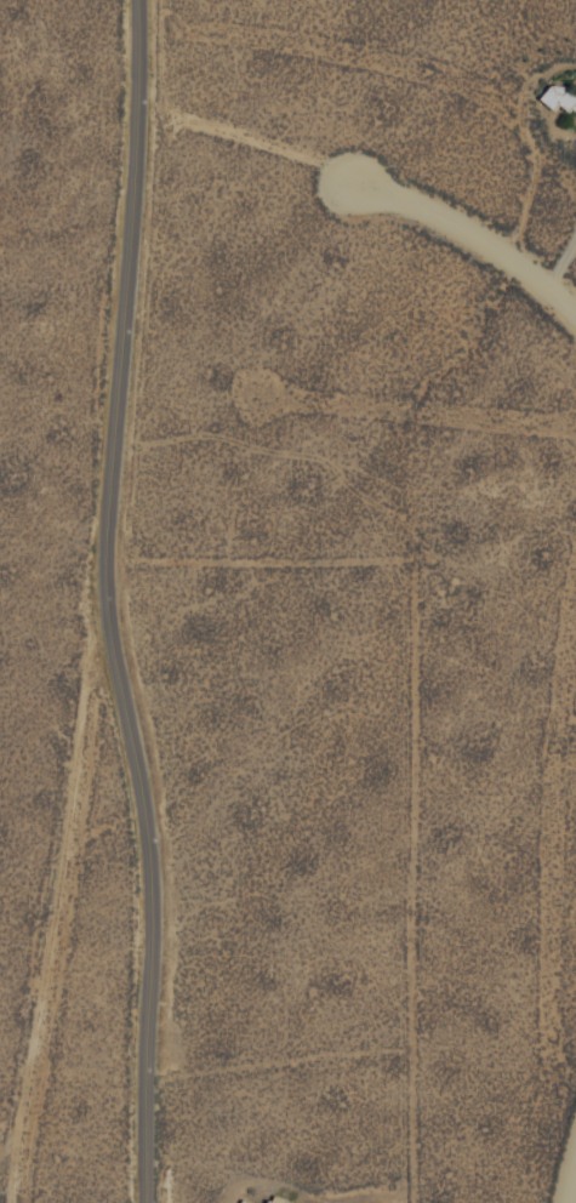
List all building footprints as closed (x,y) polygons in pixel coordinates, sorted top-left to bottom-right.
[(573,96),(554,79),(538,97),(551,109),(557,102),(568,112),(571,109),(575,113),(575,93),(573,96)] [(273,1192),(265,1202),(287,1202),(273,1192)]
